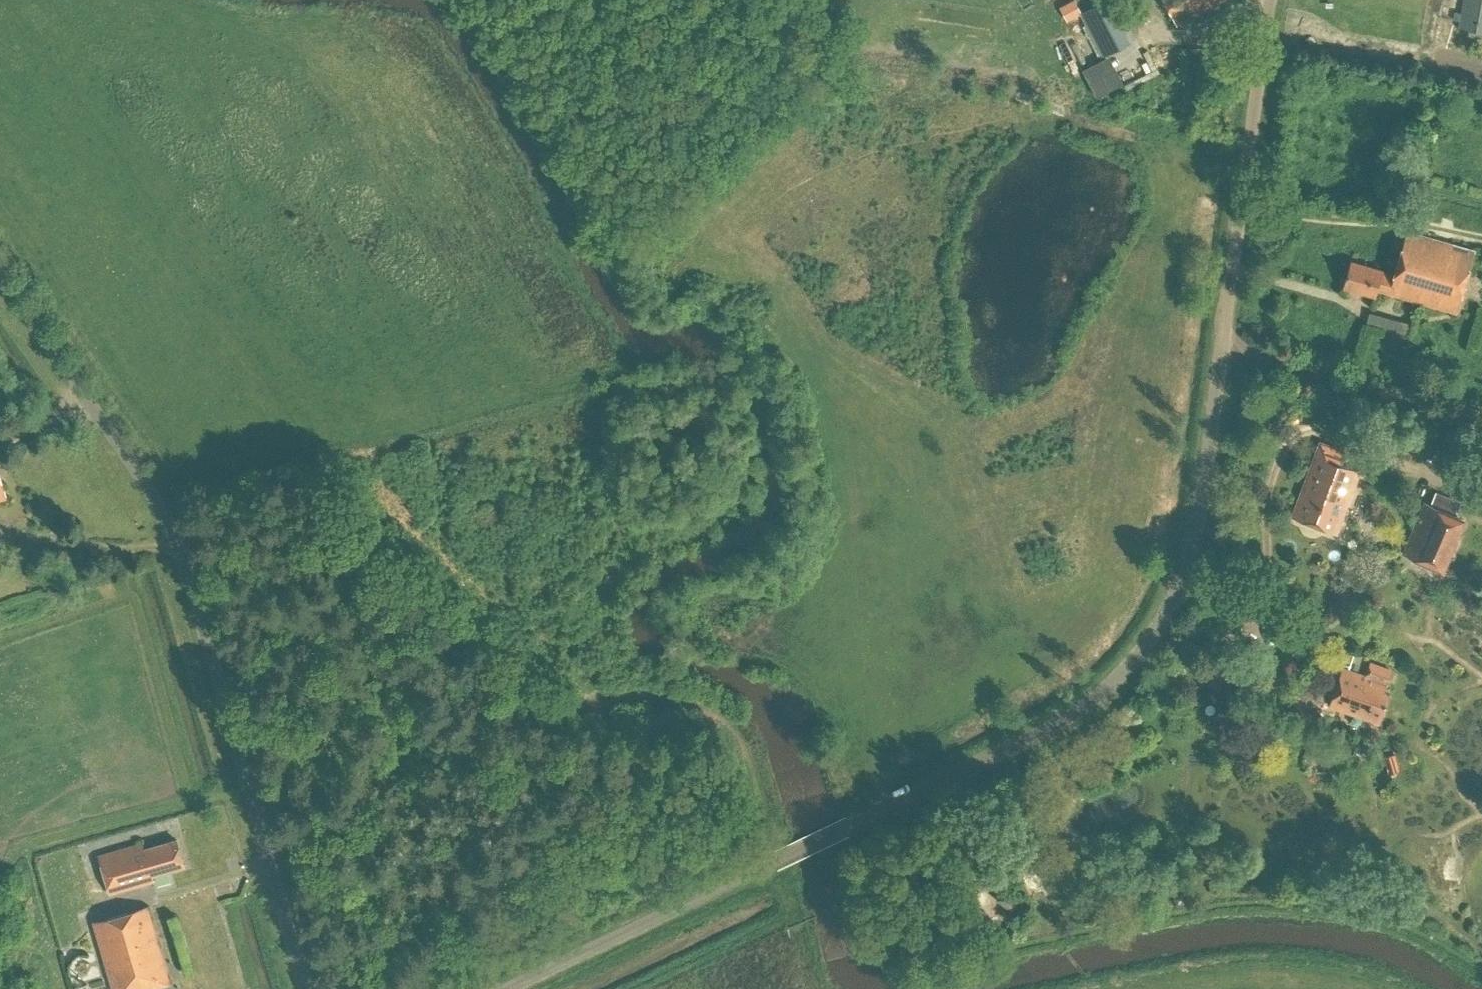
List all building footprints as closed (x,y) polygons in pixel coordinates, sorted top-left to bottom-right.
[(1130,40),(1110,0),(1101,0),(1075,0),(1081,12),(1074,16),(1090,47),(1097,43),(1103,54),(1130,40)] [(1229,0),(1165,0),(1175,23),(1229,0)] [(1456,29),(1467,30),(1466,36),(1481,38),(1481,0),(1460,0),(1456,29)] [(1080,66),(1092,94),(1119,82),(1107,55),(1080,66)] [(1348,260),(1341,287),(1375,297),(1377,290),(1455,312),(1472,252),(1405,233),(1393,276),(1380,272),(1381,269),(1348,260)] [(1321,449),(1292,518),(1337,534),(1346,513),(1361,476),(1341,468),(1345,459),(1321,449)] [(1433,489),(1427,503),(1449,512),(1455,499),(1433,489)] [(1426,504),(1403,552),(1444,571),(1467,524),(1426,504)] [(1365,675),(1344,667),(1331,704),(1379,721),(1389,693),(1384,691),(1392,669),(1370,661),(1365,675)] [(1396,753),(1383,757),(1388,773),(1401,769),(1396,753)] [(156,881),(154,875),(186,865),(178,839),(146,849),(144,843),(102,856),(114,894),(156,881)] [(96,922),(117,988),(126,988),(137,986),(138,988),(153,988),(173,983),(149,906),(96,922)]
